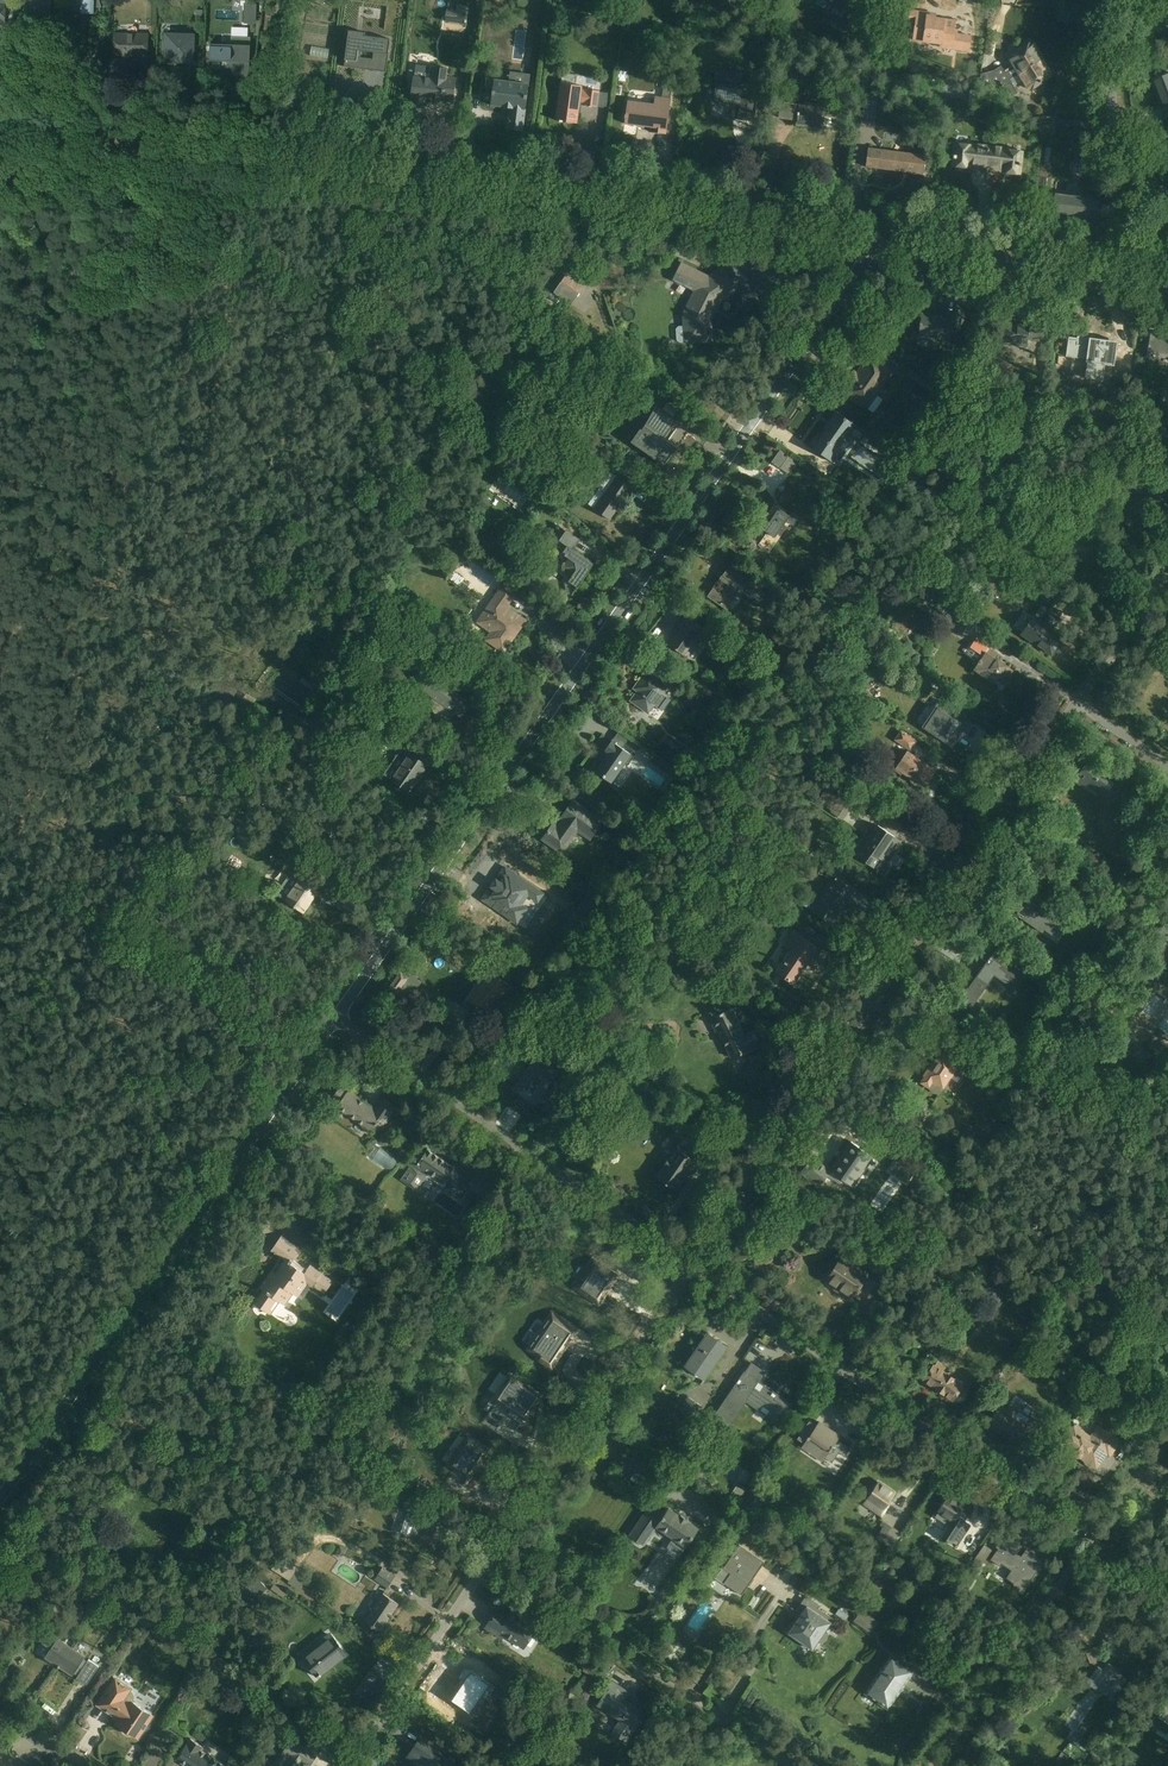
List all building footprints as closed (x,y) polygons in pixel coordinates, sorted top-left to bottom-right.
[(52,12),(52,0),(21,0),(29,0),(29,12),(52,12)] [(95,15),(95,0),(72,0),(72,10),(81,10),(81,15),(95,15)] [(440,13),(463,14),(464,0),(440,0),(440,13)] [(845,10),(851,0),(828,0),(845,10)] [(924,50),(971,56),(973,43),(956,40),(959,19),(928,14),(924,50)] [(350,30),(345,66),(385,72),(390,39),(366,36),(367,33),(350,30)] [(130,72),(149,72),(149,32),(114,32),(115,56),(130,56),(130,72)] [(165,63),(193,65),(195,34),(167,32),(165,63)] [(1031,88),(1055,73),(1038,43),(1013,58),(1031,88)] [(212,77),(252,77),(252,44),(212,44),(212,77)] [(426,105),(427,100),(444,102),(444,101),(454,102),(457,78),(447,76),(448,69),(431,67),(430,78),(413,76),(410,98),(412,98),(411,104),(426,105)] [(507,133),(526,135),(533,83),(497,78),(493,107),(510,109),(507,133)] [(714,104),(738,106),(740,81),(717,78),(714,104)] [(600,108),(602,91),(561,85),(556,121),(581,124),(584,106),(600,108)] [(627,124),(670,132),(675,99),(656,96),(655,104),(631,100),(627,124)] [(799,128),(825,130),(827,107),(782,103),(781,119),(799,121),(799,128)] [(883,109),(882,123),(895,124),(896,110),(883,109)] [(750,114),(732,114),(732,138),(751,138),(750,114)] [(990,168),(994,146),(960,141),(957,163),(990,168)] [(990,168),(1019,172),(1023,150),(994,146),(990,168)] [(923,174),(926,156),(869,148),(866,166),(923,174)] [(1056,214),(1101,220),(1104,201),(1058,195),(1056,214)] [(719,301),(737,290),(724,265),(710,276),(684,264),(673,281),(694,292),(683,314),(687,345),(703,333),(719,301)] [(919,339),(952,343),(955,317),(922,313),(919,339)] [(1007,343),(1031,346),(1033,324),(1009,321),(1007,343)] [(1117,369),(1120,344),(1082,339),(1083,330),(1069,328),(1065,356),(1093,359),(1091,381),(1104,383),(1106,368),(1117,369)] [(1153,332),(1151,352),(1167,354),(1167,334),(1153,332)] [(841,392),(869,412),(898,370),(869,350),(841,392)] [(811,446),(836,462),(859,426),(834,410),(811,446)] [(790,466),(798,452),(777,441),(770,456),(790,466)] [(590,505),(615,522),(637,488),(612,472),(590,505)] [(779,538),(796,513),(780,503),(764,528),(779,538)] [(555,579),(575,592),(596,560),(576,546),(583,536),(568,527),(560,539),(569,544),(563,552),(570,557),(555,579)] [(757,597),(767,583),(735,560),(709,596),(731,611),(747,589),(757,597)] [(486,639),(506,652),(528,617),(510,606),(520,591),(503,580),(478,620),(492,629),(486,639)] [(1028,636),(1055,654),(1067,637),(1057,629),(1064,618),(1048,607),(1028,636)] [(670,641),(690,656),(710,628),(690,613),(670,641)] [(977,669),(1004,686),(1016,668),(989,650),(977,669)] [(650,713),(670,686),(648,669),(628,696),(650,713)] [(462,718),(475,700),(433,671),(420,689),(462,718)] [(927,728),(953,745),(969,722),(943,705),(927,728)] [(894,733),(911,744),(918,734),(901,723),(894,733)] [(593,768),(615,783),(636,753),(614,738),(593,768)] [(391,775),(412,790),(431,764),(411,749),(391,775)] [(898,768),(928,786),(940,767),(909,749),(898,768)] [(1099,797),(1113,776),(1089,761),(1075,781),(1099,797)] [(591,841),(607,821),(575,797),(551,829),(569,843),(578,831),(591,841)] [(859,859),(887,875),(907,839),(879,823),(859,859)] [(543,888),(502,864),(483,897),(525,920),(543,888)] [(281,895),(308,911),(322,887),(295,871),(281,895)] [(812,910),(834,925),(858,888),(836,874),(812,910)] [(1050,937),(1069,912),(1043,891),(1023,916),(1050,937)] [(777,967),(797,982),(822,947),(802,932),(777,967)] [(1018,990),(1033,971),(1000,946),(960,998),(973,1008),(999,975),(1018,990)] [(388,989),(430,1014),(443,992),(401,967),(388,989)] [(489,1011),(512,984),(493,969),(471,997),(489,1011)] [(732,1058),(762,1042),(742,1002),(711,1018),(732,1058)] [(922,1079),(945,1095),(970,1060),(946,1043),(922,1079)] [(532,1113),(559,1076),(530,1055),(504,1092),(532,1113)] [(385,1127),(399,1105),(383,1095),(376,1105),(349,1087),(336,1107),(374,1132),(379,1123),(385,1127)] [(413,1166),(464,1199),(479,1175),(428,1142),(413,1166)] [(680,1192),(702,1161),(678,1144),(656,1175),(680,1192)] [(326,1293),(335,1281),(297,1254),(301,1248),(282,1234),(270,1251),(280,1257),(250,1300),(271,1315),(281,1301),(286,1305),(295,1293),(300,1296),(310,1282),(326,1293)] [(824,1283),(853,1300),(869,1274),(840,1257),(824,1283)] [(596,1292),(607,1283),(600,1275),(605,1271),(599,1264),(583,1277),(596,1292)] [(708,1381),(732,1347),(708,1331),(685,1365),(708,1381)] [(924,1380),(963,1404),(977,1380),(939,1357),(924,1380)] [(769,1373),(753,1361),(714,1412),(729,1423),(747,1400),(779,1424),(794,1403),(764,1380),(769,1373)] [(537,1386),(502,1371),(491,1399),(525,1413),(537,1386)] [(990,1423),(1025,1446),(1039,1424),(1004,1401),(990,1423)] [(845,1455),(854,1443),(812,1415),(797,1438),(805,1443),(802,1449),(823,1463),(827,1457),(834,1462),(840,1452),(845,1455)] [(1060,1442),(1097,1467),(1109,1450),(1115,1454),(1125,1439),(1100,1422),(1092,1432),(1075,1420),(1060,1442)] [(471,1471),(488,1446),(472,1435),(454,1460),(471,1471)] [(882,1520),(900,1494),(880,1479),(862,1505),(882,1520)] [(931,1512),(956,1530),(971,1508),(946,1490),(931,1512)] [(401,1534),(433,1542),(443,1503),(412,1495),(401,1534)] [(684,1555),(703,1527),(671,1505),(666,1512),(652,1502),(631,1533),(646,1544),(658,1527),(674,1537),(669,1544),(684,1555)] [(1026,1582),(1043,1557),(1010,1536),(994,1561),(1026,1582)] [(983,1560),(993,1543),(983,1537),(973,1554),(983,1560)] [(716,1576),(744,1595),(767,1561),(739,1542),(716,1576)] [(364,1612),(372,1593),(366,1590),(357,1608),(364,1612)] [(383,1632),(400,1603),(383,1593),(366,1622),(383,1632)] [(506,1633),(528,1648),(540,1629),(501,1603),(485,1627),(503,1638),(506,1633)] [(814,1648),(833,1621),(810,1604),(790,1632),(814,1648)] [(39,1650),(74,1675),(88,1655),(52,1631),(39,1650)] [(323,1677),(348,1656),(332,1637),(307,1658),(323,1677)] [(869,1695),(891,1710),(916,1673),(893,1658),(869,1695)] [(1117,1698),(1131,1677),(1105,1660),(1091,1680),(1117,1698)] [(449,1691),(466,1703),(487,1673),(469,1662),(449,1691)] [(118,1724),(140,1738),(155,1716),(127,1698),(133,1689),(118,1679),(100,1708),(120,1721),(118,1724)] [(625,1743),(645,1716),(609,1690),(598,1705),(619,1720),(610,1732),(625,1743)] [(236,1760),(193,1733),(177,1757),(191,1765),(232,1765),(236,1760)] [(319,1756),(292,1738),(284,1750),(292,1756),(285,1765),(302,1765),(304,1763),(309,1765),(313,1765),(319,1756)] [(445,1752),(411,1758),(412,1765),(448,1765),(445,1752)]
